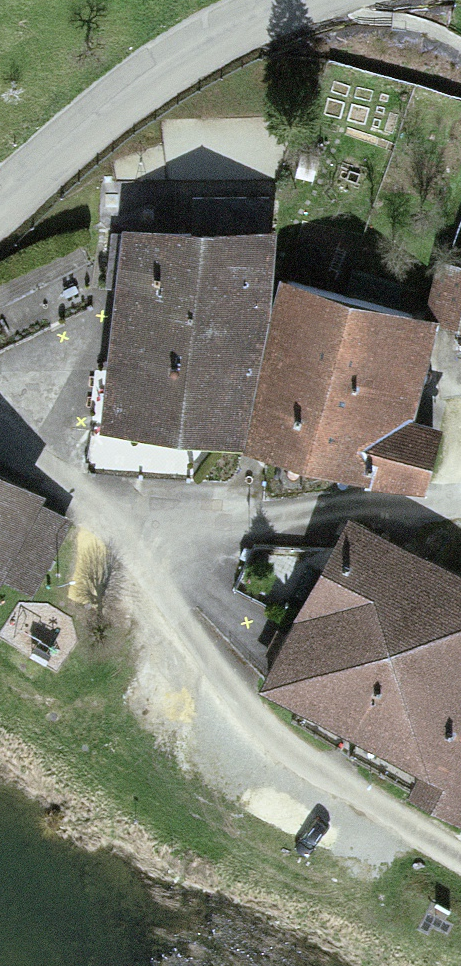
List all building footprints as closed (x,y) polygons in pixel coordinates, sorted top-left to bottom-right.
[(256,250),(114,234),(93,425),(235,441),(256,250)] [(446,268),(434,319),(460,325),(460,272),(446,268)] [(437,327),(281,284),(237,445),(423,496),(441,433),(410,425),(437,327)] [(0,489),(0,588),(19,598),(60,520),(0,489)] [(341,524),(250,680),(460,803),(460,585),(457,591),(341,524)]
